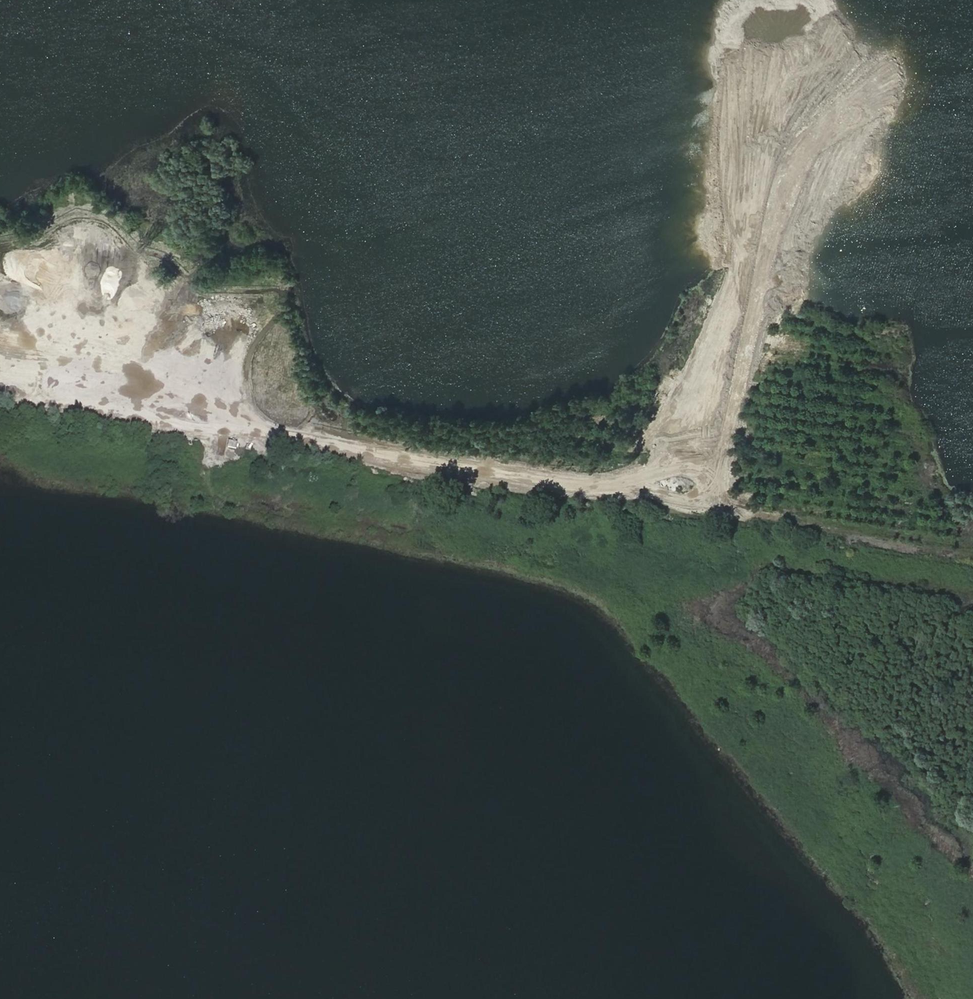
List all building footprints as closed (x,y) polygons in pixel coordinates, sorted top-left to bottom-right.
[(230,440),(229,447),(238,448),(239,441),(230,440)]
